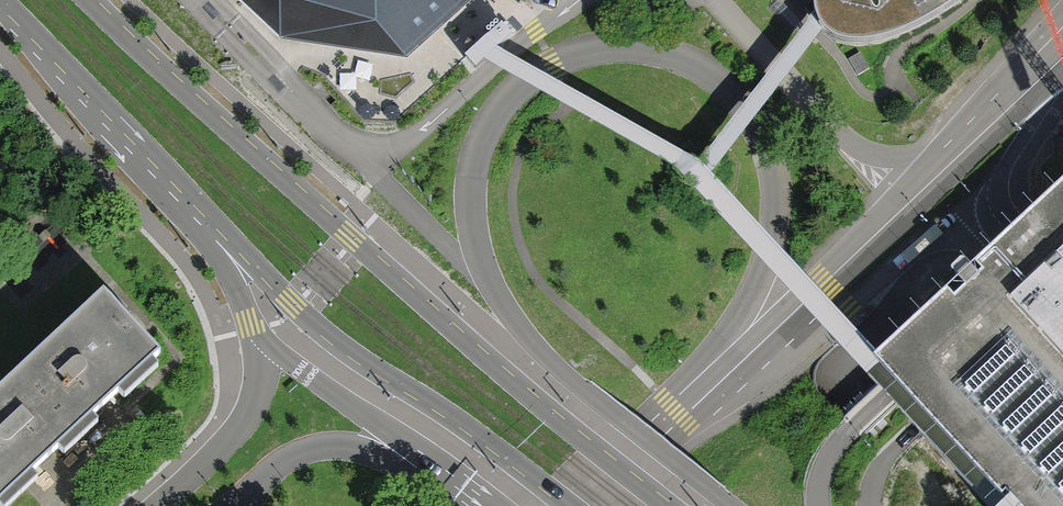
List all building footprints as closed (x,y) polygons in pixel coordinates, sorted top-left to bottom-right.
[(475,0),(237,0),(280,40),(407,62),(452,20),(475,0)] [(817,1),(818,8),(820,16),(821,22),(823,26),(826,31),(836,38),(865,42),(908,32),(962,0),(817,0),(817,1)] [(1023,220),(994,247),(976,264),(986,274),(980,279),(963,261),(950,273),(961,285),(966,290),(954,302),(946,292),(879,353),(871,361),(863,368),(878,385),(888,396),(896,404),(910,420),(918,428),(925,435),(992,505),(1062,505),(1062,183),(1023,220)] [(177,354),(113,287),(0,393),(0,503),(49,456),(105,403),(120,389),(130,399),(177,354)]
